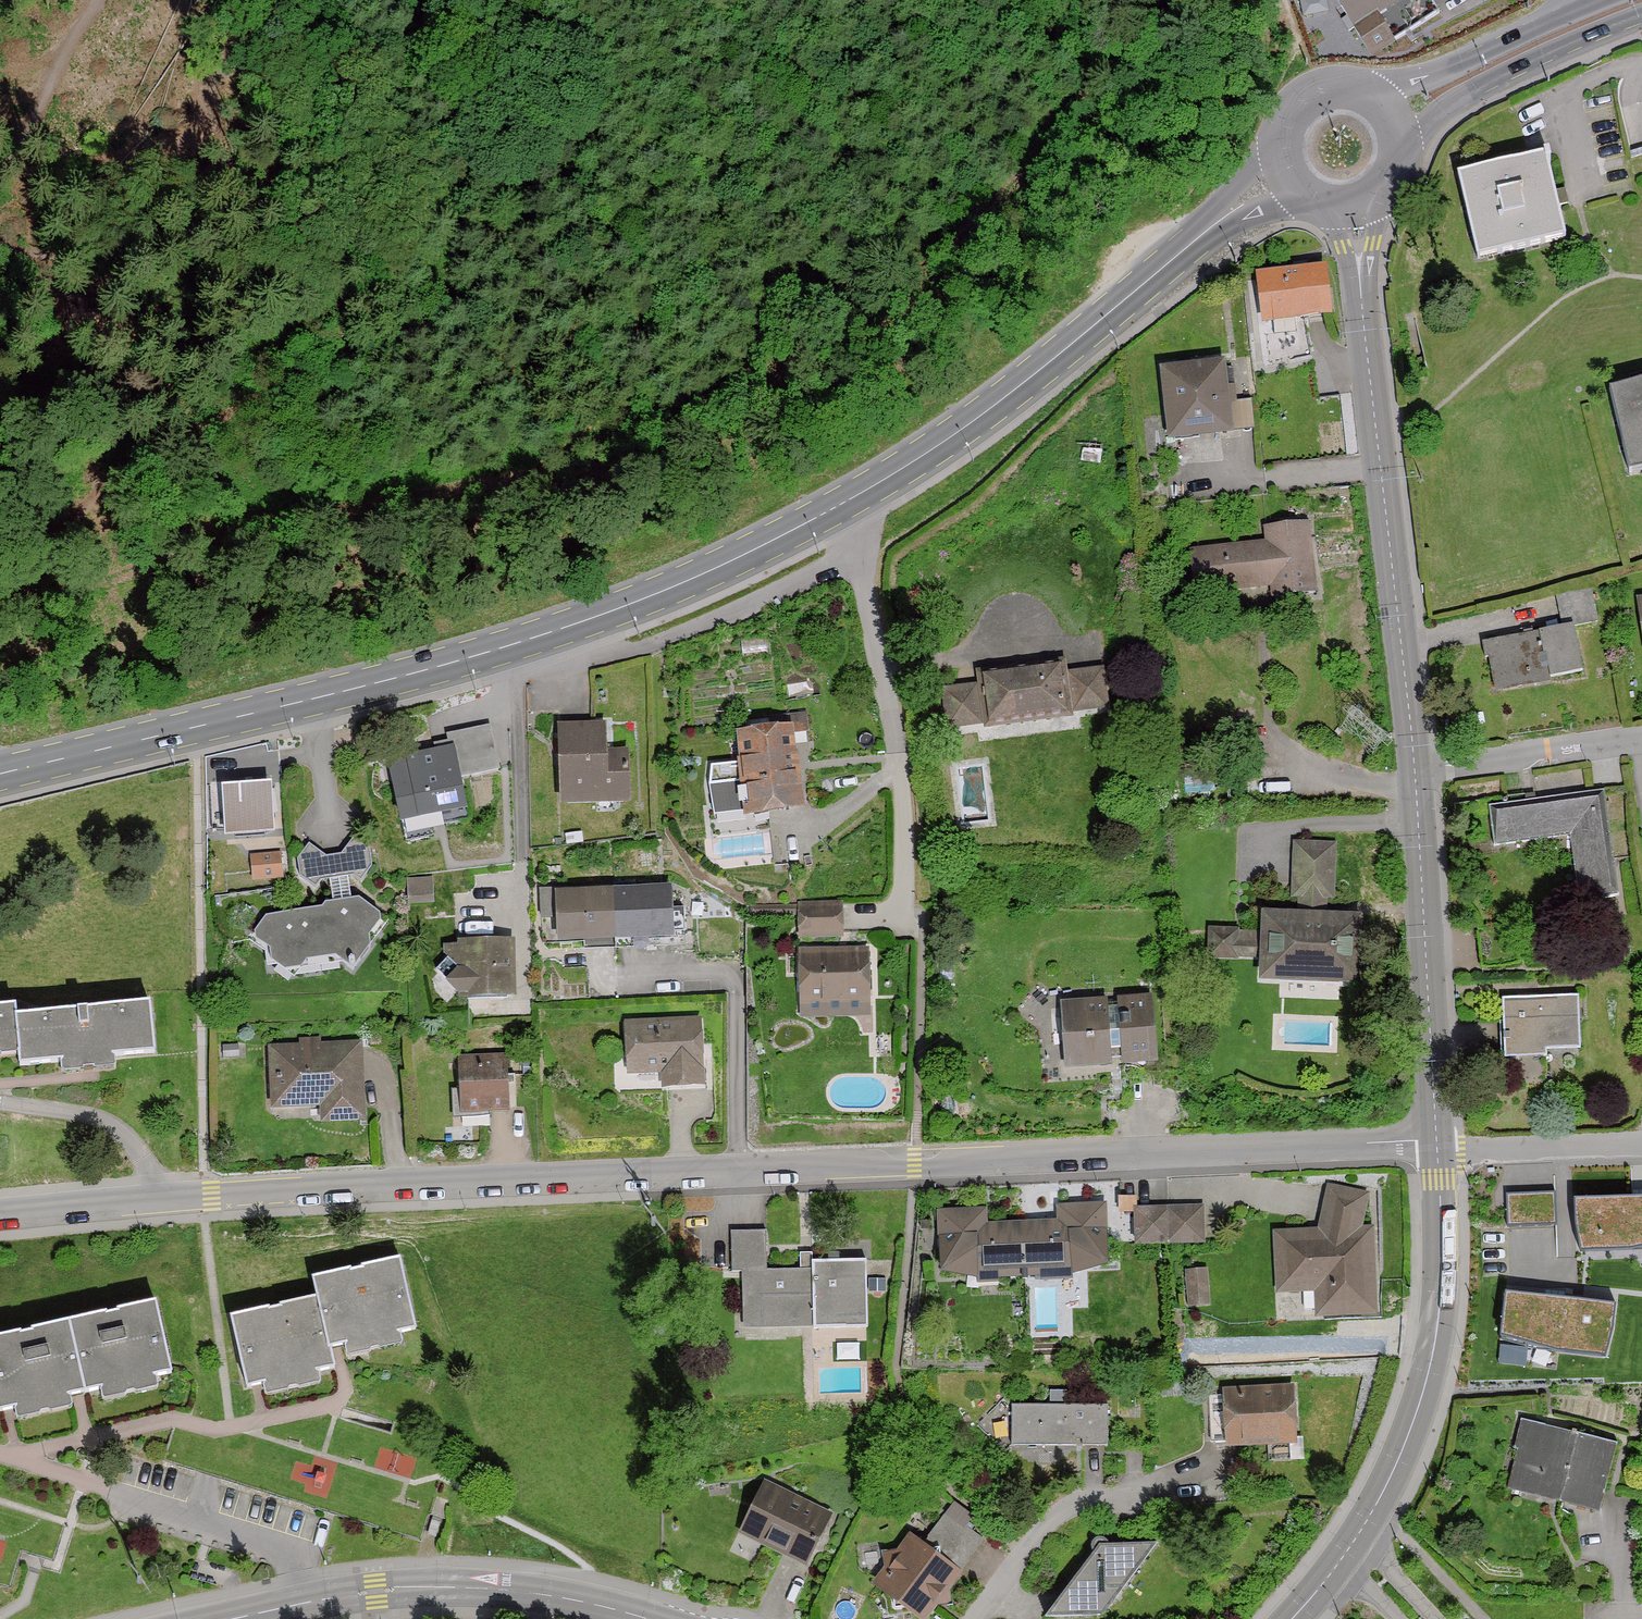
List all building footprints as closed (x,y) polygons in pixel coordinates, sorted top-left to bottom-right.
[(1303,14),(1328,9),(1326,0),(1300,0),(1303,14)] [(1372,58),(1396,44),(1378,16),(1403,0),(1336,0),(1372,58)] [(1546,163),(1465,182),(1484,260),(1565,240),(1546,163)] [(1330,270),(1262,275),(1265,325),(1333,320),(1330,270)] [(153,328),(146,325),(140,343),(147,346),(153,328)] [(1224,355),(1165,361),(1172,438),(1232,432),(1224,355)] [(1613,388),(1632,474),(1641,472),(1641,382),(1613,388)] [(1269,544),(1193,546),(1194,589),(1274,587),(1274,600),(1315,599),(1313,525),(1268,526),(1269,544)] [(1578,629),(1488,643),(1495,693),(1556,684),(1555,676),(1585,672),(1578,629)] [(1062,667),(980,675),(981,688),(985,724),(986,731),(1067,724),(1066,711),(1063,676),(1062,667)] [(1107,671),(1063,676),(1066,711),(1110,707),(1107,671)] [(985,724),(981,688),(946,691),(949,727),(985,724)] [(608,720),(562,724),(569,811),(633,806),(628,744),(610,745),(608,720)] [(453,741),(460,779),(501,771),(491,726),(446,735),(448,742),(453,741)] [(795,729),(737,735),(745,818),(803,812),(795,729)] [(435,753),(387,762),(400,829),(467,817),(460,779),(453,741),(448,742),(434,745),(435,753)] [(283,791),(227,795),(230,840),(287,836),(283,791)] [(1606,808),(1498,819),(1502,854),(1575,846),(1581,907),(1616,903),(1606,808)] [(331,863),(313,850),(304,864),(303,880),(325,893),(338,885),(337,911),(278,920),(259,940),(276,954),(296,979),(315,968),(336,961),(355,975),(387,925),(360,904),(359,885),(376,878),(374,860),(358,848),(345,862),(331,863)] [(1298,850),(1296,918),(1333,919),(1335,851),(1298,850)] [(285,858),(256,858),(255,882),(285,882),(285,858)] [(667,902),(609,903),(610,957),(668,956),(667,902)] [(609,903),(552,904),(553,958),(610,957),(609,903)] [(843,913),(803,915),(804,943),(844,942),(843,913)] [(1296,918),(1263,917),(1262,936),(1262,960),(1261,985),(1348,988),(1349,919),(1333,919),(1296,918)] [(1262,960),(1262,936),(1212,935),(1212,959),(1262,960)] [(515,939),(449,941),(450,975),(466,975),(466,995),(516,994),(515,939)] [(871,953),(804,951),(803,1011),(831,1012),(831,1005),(870,1006),(871,953)] [(1153,994),(1065,999),(1069,1070),(1157,1065),(1153,994)] [(1577,1000),(1504,1002),(1507,1082),(1547,1080),(1546,1051),(1579,1050),(1577,1000)] [(160,1009),(24,1020),(27,1056),(28,1069),(69,1065),(70,1079),(127,1075),(126,1060),(164,1057),(160,1009)] [(0,1013),(0,1058),(27,1056),(24,1020),(24,1011),(0,1013)] [(704,1019),(625,1021),(626,1075),(661,1074),(662,1090),(705,1089),(704,1019)] [(368,1050),(279,1048),(278,1111),(330,1112),(330,1131),(366,1131),(368,1050)] [(512,1054),(464,1055),(465,1123),(513,1122),(512,1054)] [(1378,1230),(1363,1231),(1371,1199),(1330,1188),(1320,1231),(1281,1232),(1281,1320),(1378,1319),(1378,1230)] [(1554,1194),(1506,1195),(1507,1228),(1555,1226),(1554,1194)] [(1597,1196),(1598,1208),(1576,1208),(1577,1236),(1600,1235),(1601,1250),(1641,1249),(1641,1195),(1597,1196)] [(1061,1227),(1023,1227),(1023,1280),(1107,1280),(1106,1208),(1061,1208),(1061,1227)] [(1206,1208),(1139,1211),(1141,1252),(1208,1249),(1206,1208)] [(939,1281),(976,1281),(1023,1280),(1023,1227),(983,1228),(983,1216),(939,1216),(939,1281)] [(771,1236),(731,1234),(729,1274),(745,1275),(742,1332),(868,1337),(870,1279),(860,1278),(860,1264),(818,1262),(817,1275),(769,1273),(771,1236)] [(312,1292),(231,1310),(250,1393),(336,1373),(330,1349),(412,1331),(395,1253),(308,1272),(312,1292)] [(1210,1274),(1185,1273),(1184,1312),(1209,1313),(1210,1274)] [(0,1346),(0,1383),(15,1442),(189,1398),(165,1304),(0,1346)] [(1614,1316),(1506,1304),(1501,1344),(1557,1361),(1605,1366),(1614,1316)] [(1297,1380),(1228,1381),(1230,1450),(1299,1448),(1297,1380)] [(15,1442),(0,1383),(0,1438),(15,1442)] [(1105,1408),(1013,1406),(1012,1447),(1104,1449),(1105,1408)] [(1615,1445),(1523,1422),(1506,1494),(1597,1517),(1615,1445)] [(835,1520),(768,1484),(738,1539),(805,1575),(835,1520)] [(912,1535),(873,1589),(914,1618),(929,1618),(962,1574),(973,1581),(996,1549),(948,1515),(926,1545),(912,1535)] [(1154,1553),(1098,1550),(1048,1616),(1102,1616),(1154,1553)]
